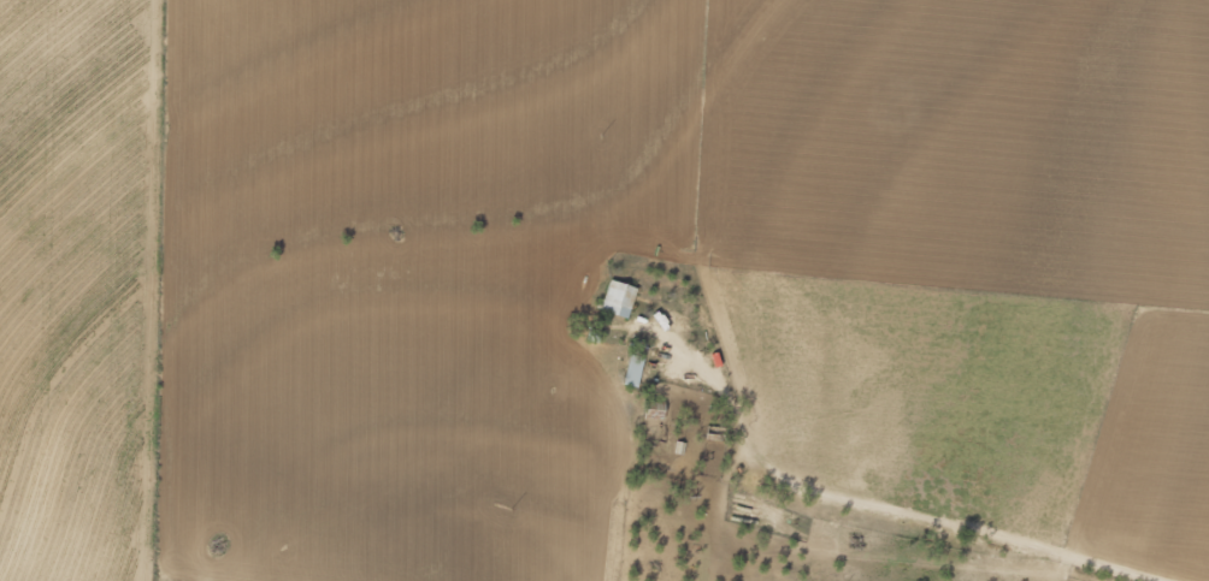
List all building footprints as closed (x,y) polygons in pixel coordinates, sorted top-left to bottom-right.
[(638,287),(611,279),(603,309),(629,317),(638,287)] [(636,387),(641,376),(631,371),(626,382),(636,387)]
